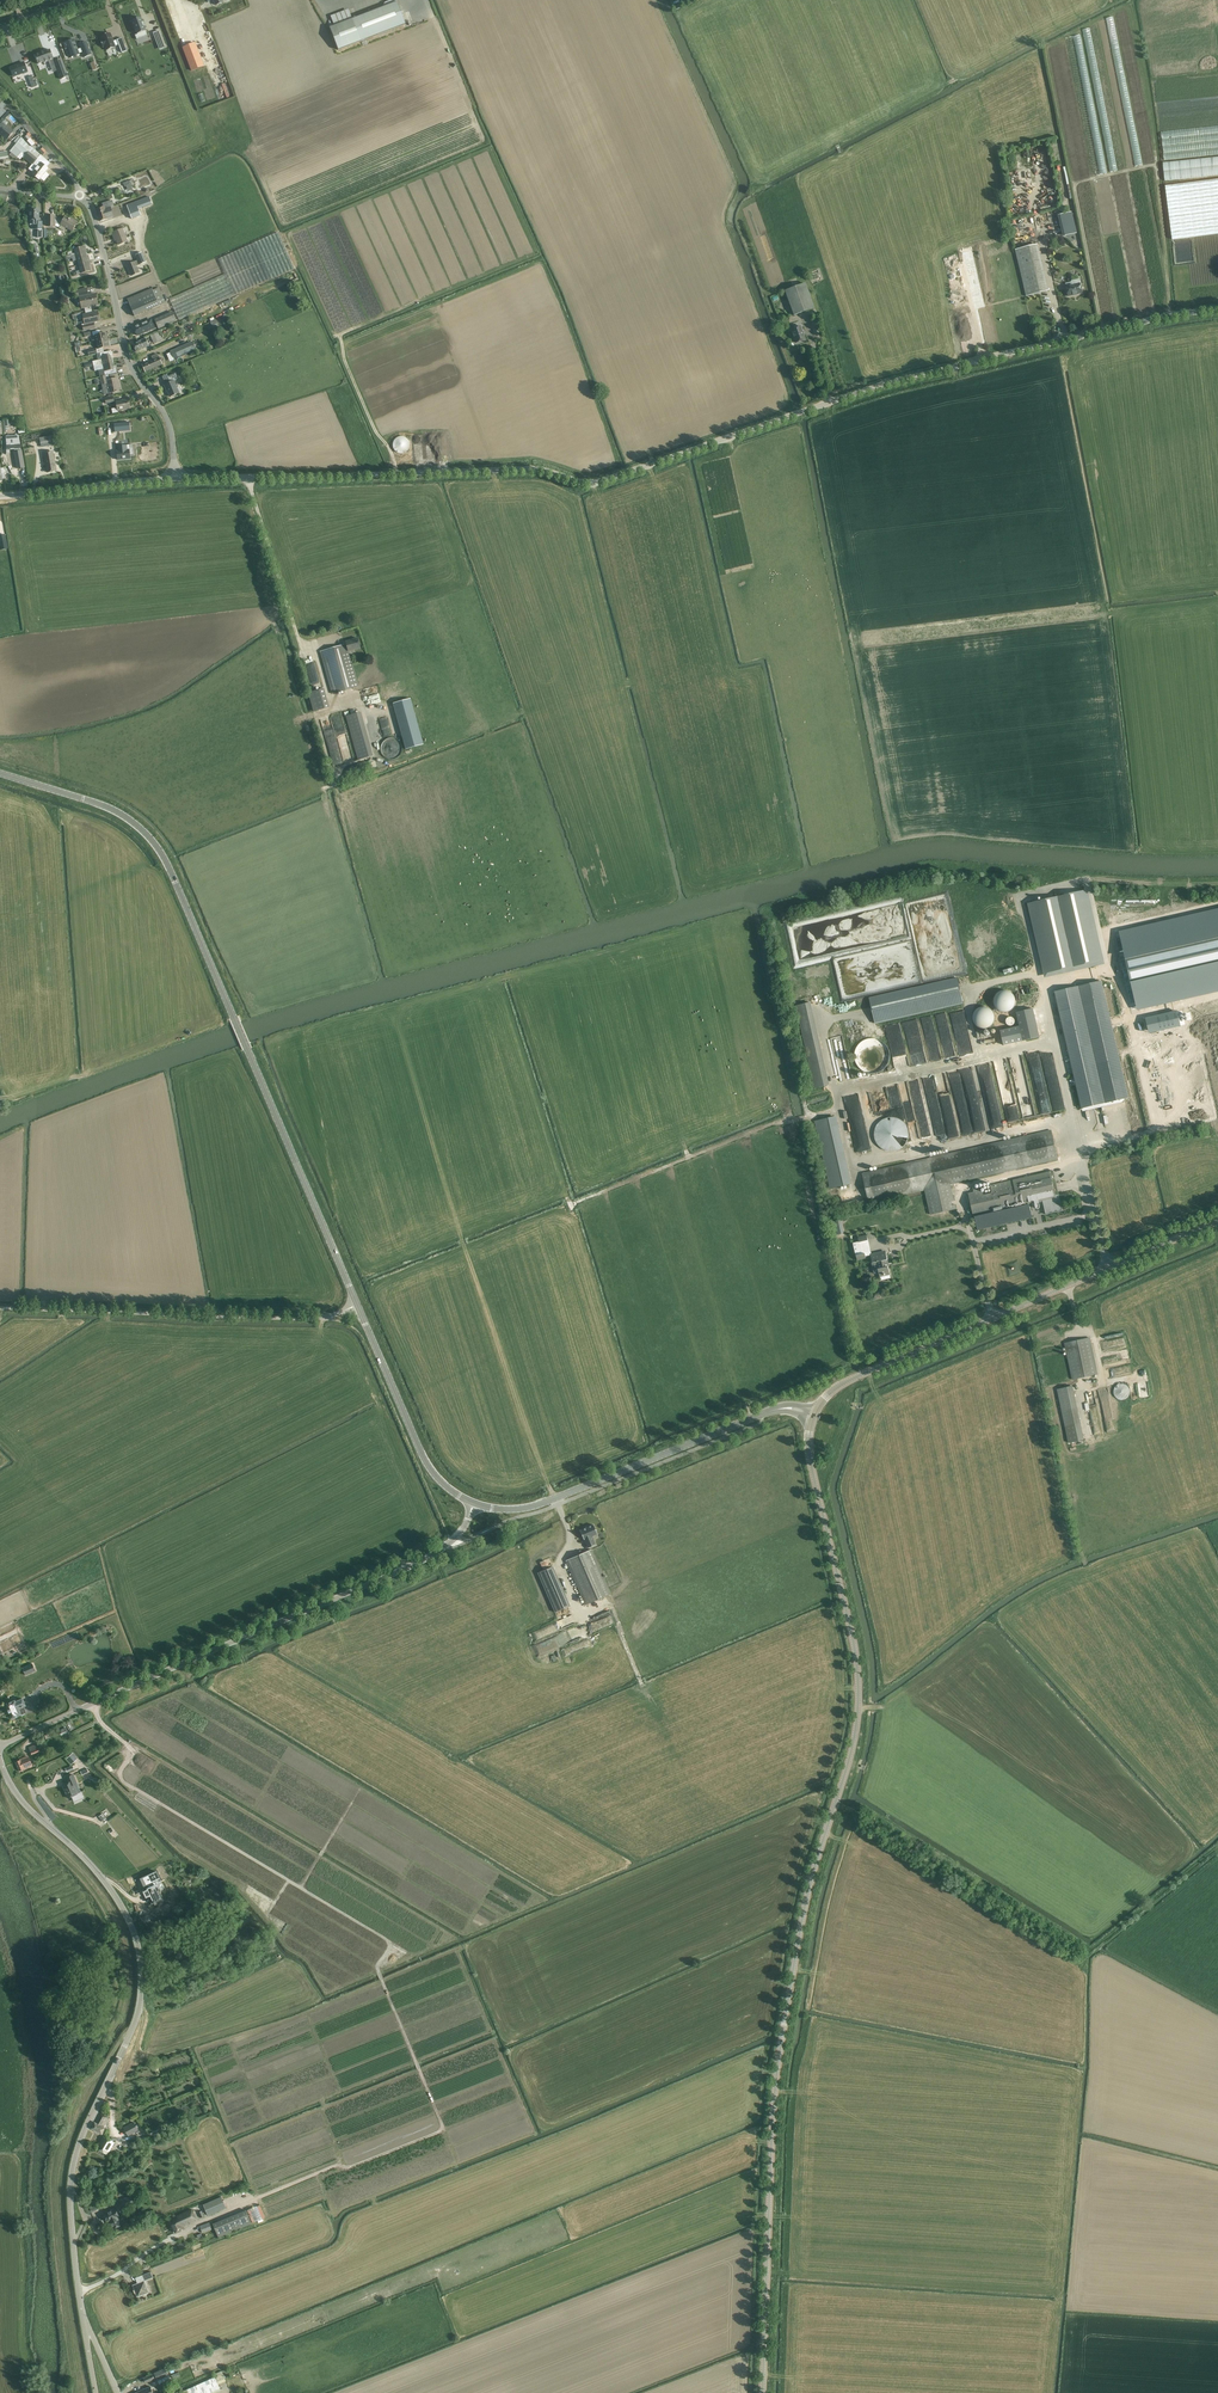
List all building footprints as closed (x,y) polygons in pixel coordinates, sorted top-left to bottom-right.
[(338,50),(405,24),(396,0),(392,0),(386,2),(387,5),(330,27),(338,50)] [(141,18),(132,21),(137,34),(135,35),(136,40),(148,35),(144,26),(145,26),(144,26),(143,23),(144,23),(143,23),(141,18)] [(156,41),(162,39),(158,30),(153,32),(156,41)] [(103,39),(101,40),(103,47),(105,46),(107,50),(116,47),(116,46),(119,45),(122,52),(127,50),(122,37),(117,39),(117,40),(114,41),(111,33),(102,36),(103,39)] [(73,39),(64,43),(66,50),(68,49),(71,58),(79,55),(73,39)] [(85,58),(91,55),(86,42),(79,44),(81,48),(83,52),(85,58)] [(195,45),(183,49),(191,72),(203,67),(195,45)] [(50,49),(35,55),(38,64),(44,62),(44,63),(51,61),(53,66),(55,65),(61,79),(68,76),(61,59),(55,62),(50,49)] [(24,63),(10,68),(14,77),(27,72),(24,63)] [(1,119),(8,112),(4,108),(6,105),(3,102),(0,99),(0,118),(1,119)] [(13,132),(2,123),(0,125),(0,134),(2,135),(3,134),(8,138),(13,132)] [(25,136),(23,138),(28,143),(33,148),(34,147),(34,146),(36,144),(39,147),(41,145),(38,142),(38,143),(29,133),(25,136)] [(40,179),(44,182),(50,175),(46,172),(48,168),(47,167),(50,163),(40,155),(40,154),(33,148),(28,143),(23,139),(19,136),(14,142),(16,144),(9,151),(17,158),(20,154),(24,158),(25,156),(26,157),(25,157),(33,163),(29,169),(33,173),(32,174),(39,180),(40,179)] [(8,158),(7,151),(0,153),(0,159),(8,158)] [(1165,186),(1172,240),(1217,233),(1217,179),(1165,186)] [(150,197),(127,205),(132,219),(141,216),(138,209),(152,204),(150,197)] [(5,212),(16,214),(17,205),(7,203),(5,212)] [(96,209),(100,221),(108,219),(104,207),(96,209)] [(37,238),(43,238),(43,221),(39,221),(39,209),(30,209),(30,220),(30,224),(34,224),(34,230),(37,230),(37,238)] [(66,228),(72,231),(77,222),(72,220),(72,221),(65,217),(64,219),(56,217),(56,215),(46,215),(46,227),(56,227),(55,223),(61,225),(59,228),(64,231),(66,228)] [(115,237),(118,245),(128,241),(124,233),(127,232),(125,228),(122,229),(112,233),(114,237),(115,237)] [(169,299),(179,320),(234,295),(294,269),(278,232),(218,259),(225,274),(169,299)] [(1033,245),(1015,249),(1026,296),(1044,292),(1033,245)] [(65,256),(66,260),(68,260),(72,258),(87,254),(84,246),(74,249),(75,253),(72,254),(71,251),(68,252),(68,255),(65,256)] [(127,265),(132,276),(139,273),(137,266),(146,262),(142,252),(135,255),(137,261),(135,262),(135,261),(127,265)] [(87,254),(72,258),(73,261),(77,260),(78,265),(89,262),(87,254)] [(76,272),(77,275),(80,273),(91,270),(89,262),(78,265),(80,271),(76,272)] [(1068,286),(1066,287),(1067,291),(1067,292),(1067,294),(1068,295),(1068,296),(1082,293),(1080,284),(1081,283),(1080,280),(1079,279),(1072,281),(1072,282),(1067,283),(1068,286)] [(784,290),(793,316),(815,308),(805,283),(784,290)] [(127,299),(134,317),(159,306),(166,303),(159,287),(153,290),(152,288),(127,299)] [(85,308),(85,311),(92,309),(91,306),(98,305),(96,294),(89,295),(87,288),(74,291),(75,297),(79,296),(79,297),(82,308),(85,308)] [(92,309),(85,311),(86,314),(83,315),(85,324),(82,324),(83,331),(95,329),(94,322),(100,321),(98,311),(93,313),(92,309)] [(158,329),(176,321),(173,312),(154,319),(158,329)] [(133,327),(137,335),(154,328),(151,319),(133,327)] [(805,339),(800,326),(791,329),(796,342),(805,339)] [(96,342),(108,339),(106,333),(95,335),(96,342)] [(161,340),(158,333),(150,336),(154,344),(161,340)] [(145,338),(132,344),(136,352),(149,347),(145,338)] [(108,339),(96,342),(98,349),(109,346),(108,339)] [(174,360),(196,350),(193,342),(170,351),(174,360)] [(92,362),(93,366),(112,362),(111,358),(113,357),(112,350),(100,353),(101,360),(92,362)] [(143,364),(146,371),(157,366),(162,364),(158,354),(151,357),(153,360),(143,364)] [(104,372),(105,375),(117,373),(115,366),(113,367),(112,362),(93,366),(95,372),(104,369),(104,372)] [(167,390),(170,397),(179,393),(182,391),(179,386),(177,387),(174,381),(178,379),(175,374),(168,377),(170,382),(164,385),(166,390),(167,390)] [(108,384),(109,393),(119,391),(118,383),(119,383),(118,378),(109,379),(108,375),(100,377),(102,386),(108,384)] [(128,399),(116,401),(118,411),(129,408),(128,399)] [(125,423),(114,424),(115,432),(126,431),(125,423)] [(21,437),(23,448),(28,447),(27,443),(38,441),(37,434),(21,437)] [(20,444),(19,444),(18,435),(5,436),(6,444),(6,450),(20,449),(20,444)] [(40,444),(56,441),(55,435),(39,438),(40,444)] [(398,437),(397,437),(396,438),(395,439),(394,440),(393,441),(393,442),(393,443),(393,444),(393,445),(393,446),(393,447),(393,448),(394,449),(394,450),(395,451),(395,452),(396,452),(397,452),(397,453),(398,453),(399,453),(399,454),(400,454),(401,454),(402,454),(403,453),(404,453),(405,453),(406,452),(407,452),(407,451),(408,451),(408,450),(409,450),(409,449),(409,448),(410,448),(410,447),(410,446),(410,445),(410,444),(410,443),(409,442),(409,441),(408,440),(408,439),(407,439),(406,438),(405,437),(404,437),(403,437),(402,436),(401,436),(400,436),(399,437),(398,437)] [(117,451),(117,460),(130,458),(130,455),(134,455),(133,444),(129,445),(129,449),(117,451)] [(17,468),(24,467),(22,450),(14,452),(17,468)] [(46,464),(47,472),(57,471),(53,452),(43,454),(45,464),(46,464)] [(359,686),(349,651),(360,648),(357,638),(345,641),(346,644),(320,651),(332,694),(359,686)] [(329,707),(324,688),(308,692),(313,712),(329,707)] [(406,750),(423,745),(411,699),(393,703),(406,750)] [(373,756),(361,712),(345,716),(358,760),(373,756)] [(391,760),(392,760),(393,760),(395,759),(396,759),(397,758),(398,758),(399,757),(399,756),(400,756),(401,755),(401,754),(402,753),(402,751),(402,750),(403,749),(403,748),(402,747),(402,746),(402,745),(401,744),(401,743),(400,742),(399,741),(398,740),(398,739),(397,739),(395,738),(394,738),(393,738),(392,738),(391,738),(390,738),(389,738),(388,738),(387,739),(386,740),(385,740),(384,741),(383,742),(382,743),(382,744),(381,745),(381,746),(381,747),(381,748),(381,749),(381,751),(381,752),(381,753),(382,754),(382,755),(383,756),(384,757),(385,757),(386,758),(387,759),(388,759),(389,759),(390,760),(391,760)] [(1086,890),(1028,904),(1042,967),(1044,975),(1102,962),(1086,890)] [(1120,933),(1137,1008),(1217,990),(1217,911),(1120,933)] [(869,997),(875,1023),(963,1003),(957,977),(869,997)] [(1081,1109),(1129,1098),(1102,981),(1055,992),(1081,1109)] [(993,1005),(994,1006),(994,1008),(995,1010),(997,1011),(998,1012),(1000,1013),(1001,1014),(1003,1014),(1005,1014),(1007,1014),(1009,1013),(1010,1012),(1012,1011),(1013,1010),(1014,1008),(1015,1007),(1015,1005),(1015,1003),(1015,1001),(1015,1000),(1014,998),(1013,997),(1012,995),(1011,994),(1009,993),(1008,992),(1006,992),(1004,992),(1002,992),(1000,993),(999,993),(997,994),(996,996),(995,997),(994,999),(993,1001),(993,1003),(993,1005)] [(815,1088),(830,1085),(811,1003),(796,1006),(815,1088)] [(972,1018),(972,1020),(973,1022),(973,1024),(974,1026),(975,1027),(977,1028),(978,1029),(980,1030),(982,1030),(984,1031),(986,1030),(987,1030),(989,1029),(991,1028),(992,1026),(993,1025),(994,1023),(994,1021),(994,1019),(994,1018),(994,1016),(993,1014),(992,1013),(991,1011),(989,1010),(988,1009),(986,1009),(984,1008),(982,1008),(980,1009),(978,1009),(977,1010),(975,1012),(974,1013),(973,1015),(973,1016),(972,1018)] [(1033,1008),(1016,1011),(1020,1026),(1023,1041),(1040,1037),(1033,1008)] [(1176,1012),(1149,1018),(1152,1031),(1179,1025),(1176,1012)] [(1143,1041),(1160,1116),(1217,1103),(1217,1024),(1143,1041)] [(1000,1031),(1004,1045),(1023,1041),(1020,1026),(1000,1031)] [(840,1081),(853,1078),(843,1035),(830,1038),(840,1081)] [(891,1056),(891,1053),(890,1050),(888,1047),(886,1044),(884,1042),(881,1041),(877,1039),(874,1039),(871,1039),(868,1040),(865,1042),(862,1044),(860,1046),(858,1049),(857,1052),(857,1056),(857,1059),(858,1062),(859,1065),(862,1068),(864,1070),(867,1072),(870,1073),(873,1073),(877,1073),(879,1072),(883,1071),(886,1069),(888,1066),(889,1063),(891,1060),(891,1056)] [(1001,1126),(988,1063),(977,1066),(990,1129),(1001,1126)] [(974,1133),(984,1130),(973,1079),(969,1080),(970,1084),(964,1086),(966,1096),(963,1096),(964,1099),(960,1100),(962,1107),(957,1108),(963,1133),(973,1130),(974,1133)] [(884,1095),(871,1097),(874,1112),(888,1109),(884,1095)] [(949,1138),(958,1136),(952,1107),(942,1109),(949,1138)] [(815,1120),(817,1126),(831,1188),(850,1184),(835,1116),(815,1120)] [(874,1131),(874,1132),(874,1134),(874,1137),(875,1140),(876,1143),(878,1145),(880,1147),(883,1149),(885,1150),(888,1151),(891,1151),(894,1151),(897,1150),(900,1149),(902,1147),(904,1145),(906,1143),(907,1140),(908,1137),(908,1134),(908,1131),(907,1128),(906,1125),(904,1123),(902,1121),(900,1119),(897,1118),(894,1117),(891,1117),(888,1117),(885,1118),(883,1119),(880,1121),(878,1123),(876,1125),(875,1128),(874,1131)] [(869,1203),(925,1190),(930,1215),(956,1208),(955,1204),(953,1204),(952,1201),(954,1200),(951,1184),(1058,1159),(1051,1129),(862,1173),(869,1203)] [(968,1192),(973,1216),(975,1216),(978,1230),(1032,1217),(1029,1204),(1036,1202),(1037,1206),(1037,1207),(1038,1207),(1039,1208),(1040,1207),(1041,1206),(1041,1205),(1040,1201),(1043,1200),(1046,1214),(1063,1210),(1059,1194),(1056,1195),(1051,1170),(990,1184),(992,1192),(983,1194),(982,1186),(973,1188),(973,1191),(968,1192)] [(863,1254),(861,1242),(868,1240),(867,1235),(858,1237),(859,1242),(853,1243),(857,1260),(866,1258),(865,1253),(863,1254)] [(886,1250),(878,1252),(871,1254),(873,1263),(876,1262),(880,1277),(890,1274),(888,1266),(889,1266),(886,1250)] [(1090,1337),(1064,1342),(1072,1380),(1098,1374),(1090,1337)] [(1114,1390),(1114,1392),(1114,1393),(1114,1395),(1115,1396),(1116,1397),(1117,1398),(1118,1399),(1119,1399),(1120,1400),(1122,1400),(1123,1400),(1124,1399),(1126,1399),(1127,1398),(1128,1397),(1129,1396),(1129,1395),(1130,1393),(1130,1392),(1130,1390),(1129,1389),(1129,1388),(1128,1387),(1127,1386),(1126,1385),(1124,1384),(1123,1384),(1122,1384),(1120,1384),(1119,1384),(1118,1385),(1117,1386),(1116,1387),(1115,1388),(1114,1389),(1114,1390)] [(1069,1443),(1084,1439),(1081,1423),(1072,1386),(1057,1389),(1065,1426),(1069,1443)] [(584,1539),(585,1540),(588,1548),(595,1544),(591,1536),(597,1533),(593,1524),(580,1530),(584,1539)] [(565,1560),(585,1605),(611,1594),(591,1549),(565,1560)] [(553,1566),(537,1573),(555,1612),(570,1606),(553,1566)] [(592,1631),(610,1626),(607,1617),(590,1622),(592,1631)] [(32,1664),(23,1668),(26,1675),(36,1671),(32,1664)] [(206,1676),(201,1681),(205,1685),(210,1680),(206,1676)] [(10,1713),(12,1719),(21,1715),(19,1709),(26,1706),(23,1699),(16,1702),(15,1700),(6,1704),(9,1710),(8,1711),(9,1713),(10,1713)] [(66,1727),(59,1731),(61,1735),(68,1732),(66,1727)] [(32,1756),(41,1752),(44,1750),(41,1742),(29,1747),(32,1756)] [(121,1768),(135,1751),(129,1746),(119,1758),(114,1754),(110,1759),(121,1768)] [(73,1753),(68,1758),(74,1763),(78,1759),(73,1753)] [(20,1760),(15,1762),(19,1771),(23,1769),(24,1770),(33,1766),(29,1756),(28,1757),(27,1756),(19,1759),(20,1760)] [(131,1761),(125,1769),(129,1772),(135,1765),(131,1761)] [(77,1794),(74,1785),(77,1784),(73,1774),(66,1777),(68,1782),(62,1785),(64,1790),(67,1798),(72,1796),(74,1801),(83,1798),(80,1792),(77,1794)] [(115,1829),(110,1833),(114,1838),(118,1834),(115,1829)] [(133,1876),(126,1878),(131,1891),(138,1888),(133,1876)] [(156,1886),(155,1885),(148,1889),(148,1890),(146,1891),(148,1896),(150,1895),(154,1902),(155,1904),(156,1903),(156,1905),(163,1902),(162,1899),(159,1891),(160,1891),(157,1885),(156,1886)] [(102,2134),(105,2127),(106,2125),(105,2124),(108,2119),(99,2114),(91,2128),(102,2134)] [(134,2122),(124,2127),(128,2135),(138,2130),(134,2122)] [(101,2138),(95,2148),(107,2155),(115,2143),(113,2142),(113,2140),(108,2137),(109,2135),(105,2133),(101,2138)] [(131,2195),(120,2200),(123,2209),(135,2204),(134,2203),(138,2201),(135,2195),(132,2196),(131,2195)] [(203,2204),(208,2216),(226,2208),(221,2196),(203,2204)] [(89,2206),(92,2212),(99,2209),(97,2203),(89,2206)] [(116,2208),(103,2213),(106,2221),(110,2220),(113,2228),(121,2225),(118,2217),(119,2216),(116,2208)] [(192,2209),(177,2216),(178,2218),(170,2222),(176,2233),(184,2228),(183,2226),(197,2220),(192,2209)] [(218,2237),(240,2228),(252,2223),(246,2210),(235,2215),(212,2224),(218,2237)] [(209,2222),(200,2226),(202,2233),(212,2229),(209,2222)] [(151,2271),(144,2274),(146,2279),(153,2277),(151,2271)] [(137,2297),(149,2292),(144,2280),(132,2285),(134,2290),(133,2290),(134,2294),(136,2293),(137,2297)] [(165,2367),(143,2378),(146,2383),(156,2378),(159,2384),(170,2378),(165,2367)] [(184,2388),(186,2392),(214,2392),(221,2391),(218,2383),(226,2381),(222,2370),(215,2373),(216,2377),(184,2388)]
